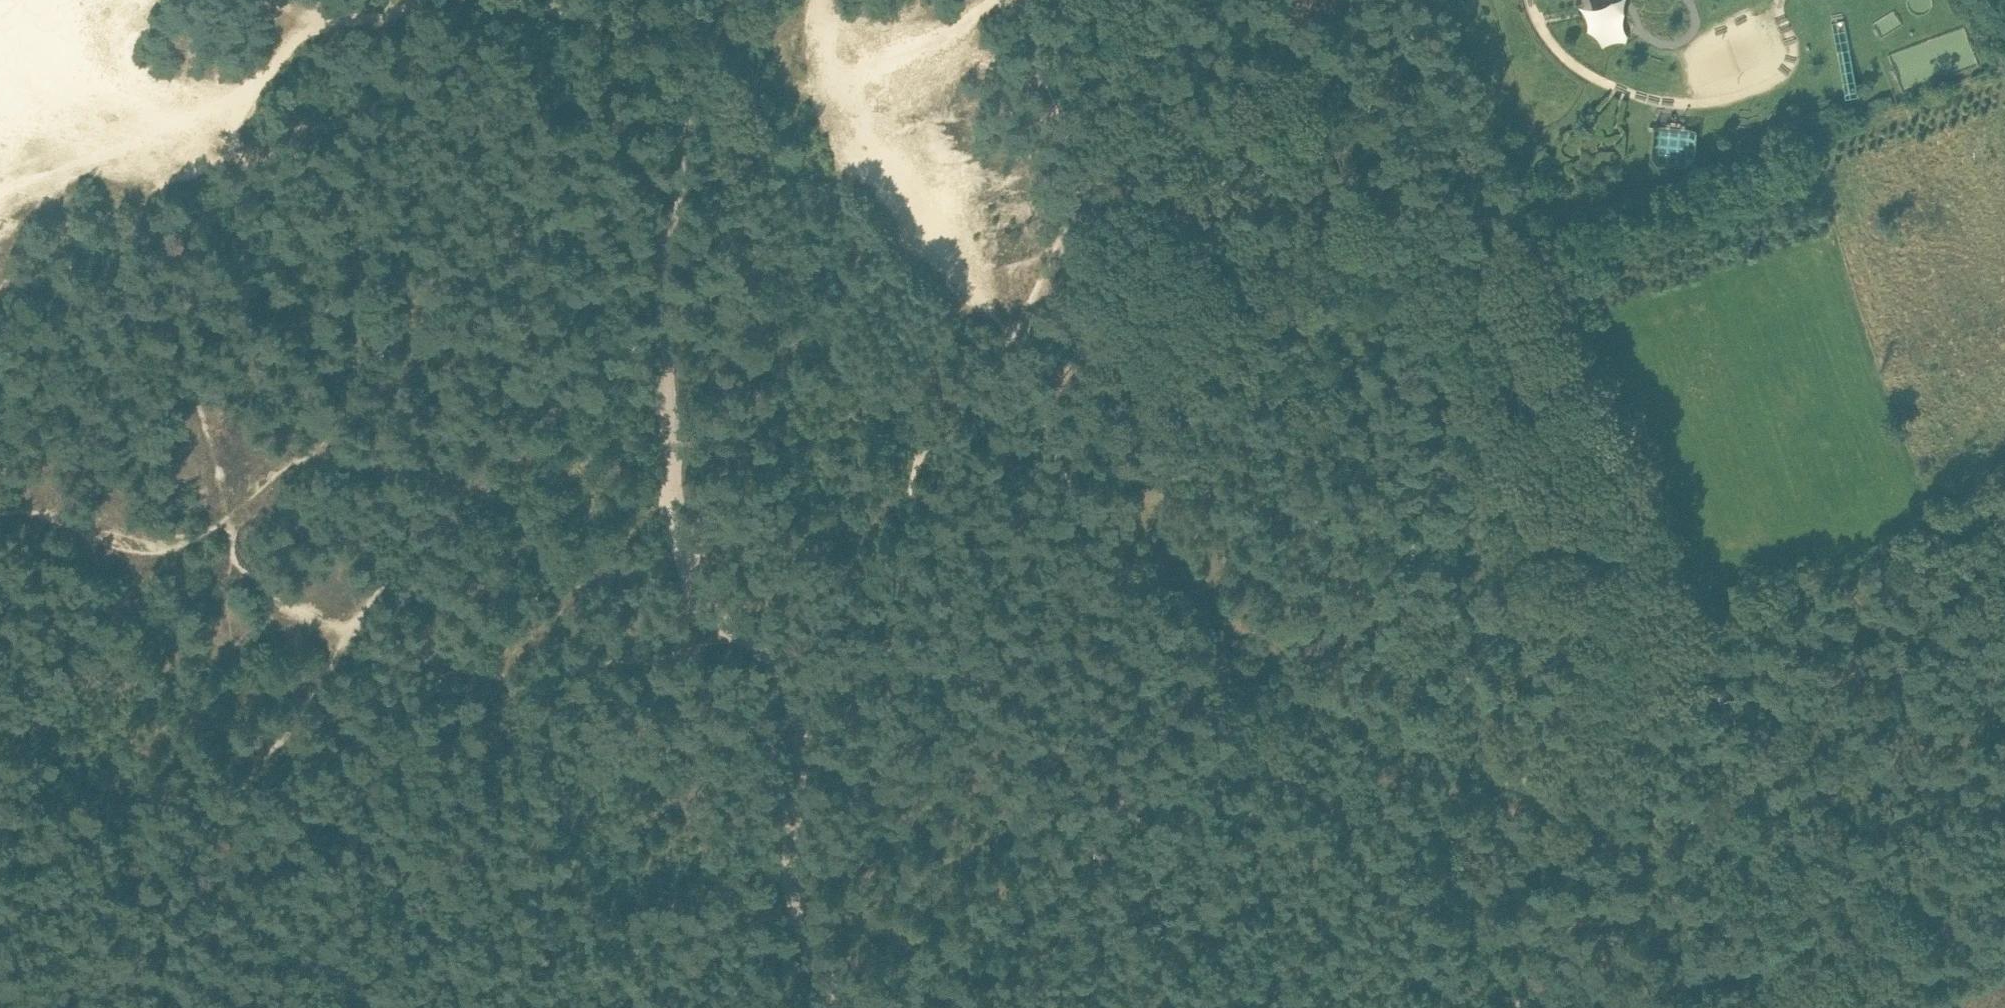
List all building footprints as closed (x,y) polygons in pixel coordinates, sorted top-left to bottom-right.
[(1626,2),(1591,4),(1592,24),(1627,23),(1626,2)] [(1657,124),(1656,157),(1698,159),(1699,125),(1657,124)]
